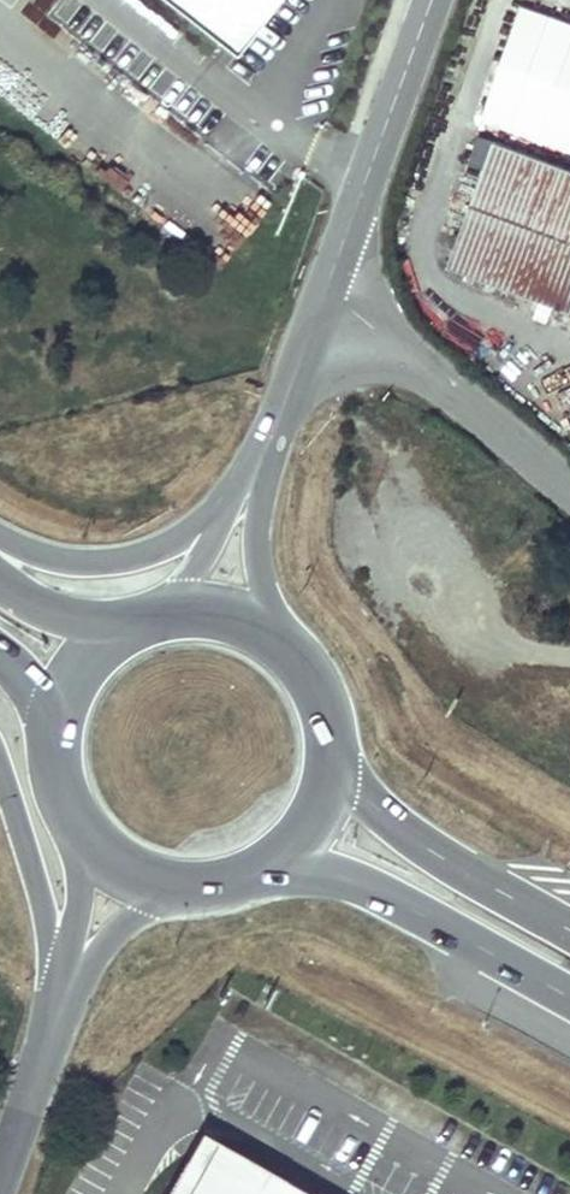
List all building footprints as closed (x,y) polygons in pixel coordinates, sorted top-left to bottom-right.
[(233,49),(271,0),(170,0),(233,49)] [(448,261),(569,307),(569,166),(494,138),(448,261)] [(194,1128),(157,1193),(176,1193),(184,1188),(193,1182),(204,1178),(215,1175),(227,1174),(238,1175),(250,1178),(262,1182),(272,1189),(278,1193),(309,1193),(194,1128)] [(272,1189),(262,1182),(250,1178),(238,1175),(227,1174),(215,1175),(204,1178),(193,1182),(184,1188),(176,1193),(278,1193),(272,1189)]
